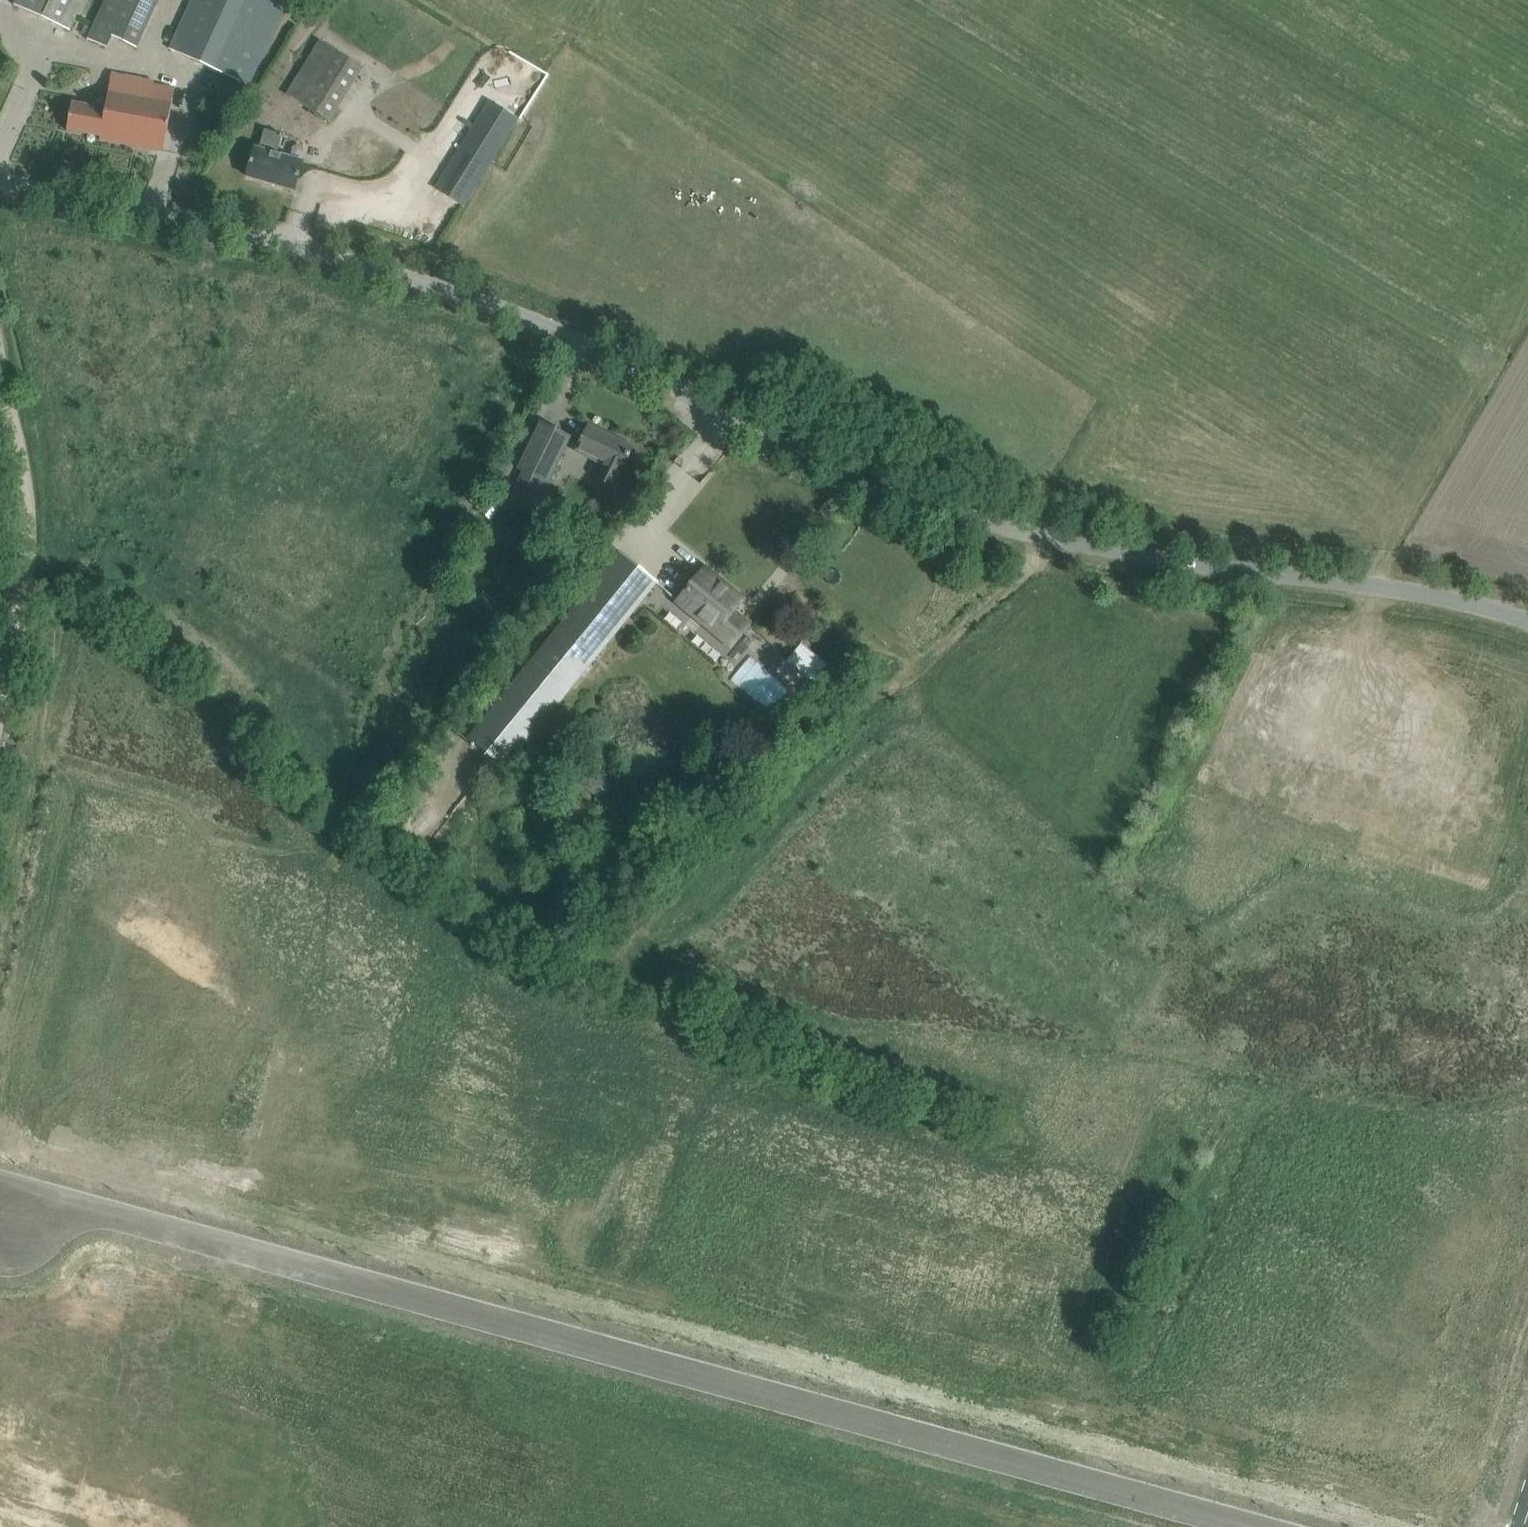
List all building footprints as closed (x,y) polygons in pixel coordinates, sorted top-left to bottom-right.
[(15,5),(70,31),(84,0),(17,0),(15,5)] [(92,28),(88,39),(108,48),(112,37),(138,48),(160,0),(105,0),(92,28)] [(290,0),(191,0),(169,49),(250,87),(290,0)] [(330,121),(361,72),(337,54),(319,43),(287,95),(330,121)] [(111,73),(105,109),(106,109),(101,136),(100,140),(163,151),(167,132),(174,89),(153,86),(153,80),(111,73)] [(489,101),(446,171),(435,188),(464,206),(518,119),(489,101)] [(106,109),(105,109),(72,103),(67,130),(101,136),(106,109)] [(255,147),(247,176),(295,190),(303,162),(277,154),(282,135),(265,129),(259,149),(255,147)] [(541,423),(532,440),(518,469),(548,483),(570,437),(541,423)] [(589,426),(580,444),(577,451),(602,463),(595,478),(613,487),(620,471),(627,457),(628,458),(630,454),(629,453),(632,447),(589,426)] [(618,552),(529,661),(467,738),(506,769),(569,691),(656,585),(618,552)] [(733,612),(739,604),(716,585),(720,581),(705,569),(678,601),(679,602),(683,597),(707,617),(703,622),(731,645),(748,625),(733,612)] [(600,802),(613,786),(590,765),(577,781),(600,802)]
